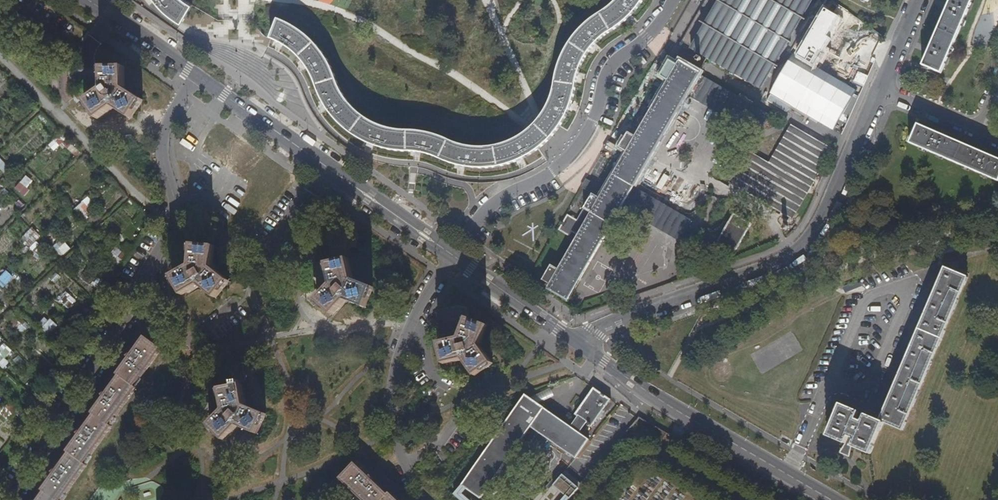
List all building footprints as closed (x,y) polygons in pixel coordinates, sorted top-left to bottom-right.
[(207,12),(194,6),(184,0),(157,0),(168,11),(181,21),(193,26),(207,12)] [(285,23),(277,41),(288,48),(298,56),(309,69),(314,77),(320,91),(329,107),(338,120),(349,129),(358,135),(378,145),(394,148),(410,150),(425,152),(438,156),(451,162),(468,165),(484,167),(500,165),(513,162),(529,153),(547,140),(560,124),(569,105),(572,95),(576,74),(582,58),(593,43),(604,33),(622,21),(635,9),(641,0),(616,0),(613,4),(592,18),(578,31),(566,46),(560,61),(556,76),(553,95),(546,110),(536,124),(525,133),(510,142),(495,147),(479,148),(463,145),(452,141),(434,134),(417,131),(396,130),(385,128),(372,122),(358,113),(348,103),(340,90),(331,67),(323,54),(315,44),(303,34),(285,23)] [(680,40),(761,87),(812,0),(704,0),(680,40)] [(941,73),(972,0),(950,0),(923,65),(941,73)] [(863,78),(872,61),(808,26),(799,44),(863,78)] [(770,92),(833,129),(856,90),(793,53),(770,92)] [(627,130),(618,146),(620,147),(614,156),(597,186),(591,194),(584,207),(584,208),(577,219),(568,214),(559,229),(568,235),(571,231),(578,234),(559,268),(550,264),(542,279),(550,284),(547,288),(568,299),(622,206),(632,188),(687,93),(698,74),(699,72),(679,60),(677,65),(669,60),(660,75),(668,79),(636,135),(627,130)] [(87,102),(99,118),(114,106),(131,117),(142,100),(124,88),(124,67),(103,67),(104,84),(104,88),(87,102)] [(768,115),(698,74),(687,93),(757,134),(768,115)] [(997,181),(997,179),(997,159),(916,124),(908,143),(997,181)] [(730,181),(764,201),(791,217),(831,148),(791,125),(769,163),(748,151),(730,181)] [(53,150),(63,142),(58,136),(48,144),(53,150)] [(618,146),(607,140),(601,148),(614,156),(620,147),(618,146)] [(9,168),(0,158),(0,170),(3,173),(9,168)] [(597,186),(585,177),(580,186),(591,194),(597,186)] [(24,198),(30,192),(18,181),(12,188),(24,198)] [(691,222),(632,188),(622,206),(680,239),(691,222)] [(72,209),(82,219),(96,206),(86,196),(72,209)] [(735,250),(751,222),(734,212),(717,240),(735,250)] [(130,222),(138,230),(146,221),(138,214),(130,222)] [(29,227),(19,240),(29,247),(39,234),(29,227)] [(210,265),(213,248),(213,247),(209,246),(211,238),(197,237),(188,232),(184,237),(183,238),(193,244),(190,265),(187,268),(172,277),(182,294),(199,284),(215,297),(228,281),(212,269),(210,265)] [(635,275),(657,241),(644,233),(622,267),(635,275)] [(694,246),(697,239),(690,235),(680,251),(689,270),(687,270),(689,273),(693,271),(684,253),(689,243),(694,246)] [(61,238),(52,245),(60,256),(69,249),(61,238)] [(119,266),(127,253),(113,245),(106,258),(119,266)] [(296,274),(296,281),(296,282),(299,287),(305,284),(306,284),(304,277),(304,270),(306,268),(307,266),(314,261),(311,254),(307,255),(300,261),(298,265),(297,267),(296,274)] [(366,307),(370,292),(372,287),(352,281),(346,260),(326,264),(330,277),(331,283),(321,290),(315,294),(328,312),(343,301),(348,301),(366,307)] [(827,436),(846,445),(853,447),(870,455),(884,423),(903,430),(968,277),(945,268),(879,421),(866,415),(866,417),(859,414),(860,412),(841,404),(827,436)] [(13,277),(5,270),(0,275),(0,286),(2,288),(13,277)] [(449,318),(468,318),(470,311),(454,310),(433,313),(434,315),(434,320),(444,319),(449,318)] [(50,333),(56,326),(44,315),(38,323),(50,333)] [(460,338),(439,342),(444,362),(463,358),(475,374),(492,362),(480,344),(481,341),(487,326),(468,318),(460,338)] [(54,474),(52,477),(71,486),(86,464),(84,463),(111,426),(109,424),(136,387),(134,386),(161,349),(144,337),(132,353),(126,356),(129,358),(117,374),(119,375),(107,391),(101,394),(104,397),(93,413),(94,414),(83,431),(77,433),(78,437),(68,452),(70,453),(58,469),(52,471),(54,474)] [(234,381),(234,385),(240,384),(239,380),(246,379),(241,356),(239,356),(237,347),(227,349),(228,358),(219,360),(222,374),(225,374),(226,382),(234,381)] [(97,369),(100,371),(107,361),(104,359),(97,369)] [(196,415),(202,413),(200,408),(199,404),(199,399),(201,395),(203,391),(207,388),(204,382),(199,385),(193,391),(191,398),(191,405),(193,412),(196,415)] [(240,384),(234,385),(221,387),(225,405),(223,410),(210,424),(224,438),(238,425),(256,433),(265,414),(248,406),(245,404),(240,384)] [(525,395),(462,485),(480,498),(531,426),(575,457),(589,439),(579,432),(587,422),(592,425),(610,400),(594,388),(576,414),(578,416),(570,427),(525,395)] [(535,395),(538,401),(551,395),(548,389),(535,395)] [(12,413),(4,405),(0,410),(0,414),(5,419),(12,413)] [(63,423),(66,425),(73,414),(69,412),(63,423)] [(853,447),(846,445),(842,454),(849,457),(853,447)] [(385,450),(377,455),(375,456),(377,460),(388,454),(386,452),(385,450)] [(340,478),(362,471),(354,463),(353,464),(351,466),(340,478)] [(362,471),(340,478),(363,499),(396,499),(389,493),(387,495),(373,481),(370,475),(368,476),(362,471)] [(579,483),(564,472),(551,485),(563,495),(558,499),(564,499),(579,483)] [(52,477),(42,490),(45,491),(37,499),(61,499),(71,486),(52,477)] [(462,485),(452,495),(459,499),(478,499),(480,498),(462,485)] [(13,499),(18,499),(24,491),(20,489),(13,499)]
